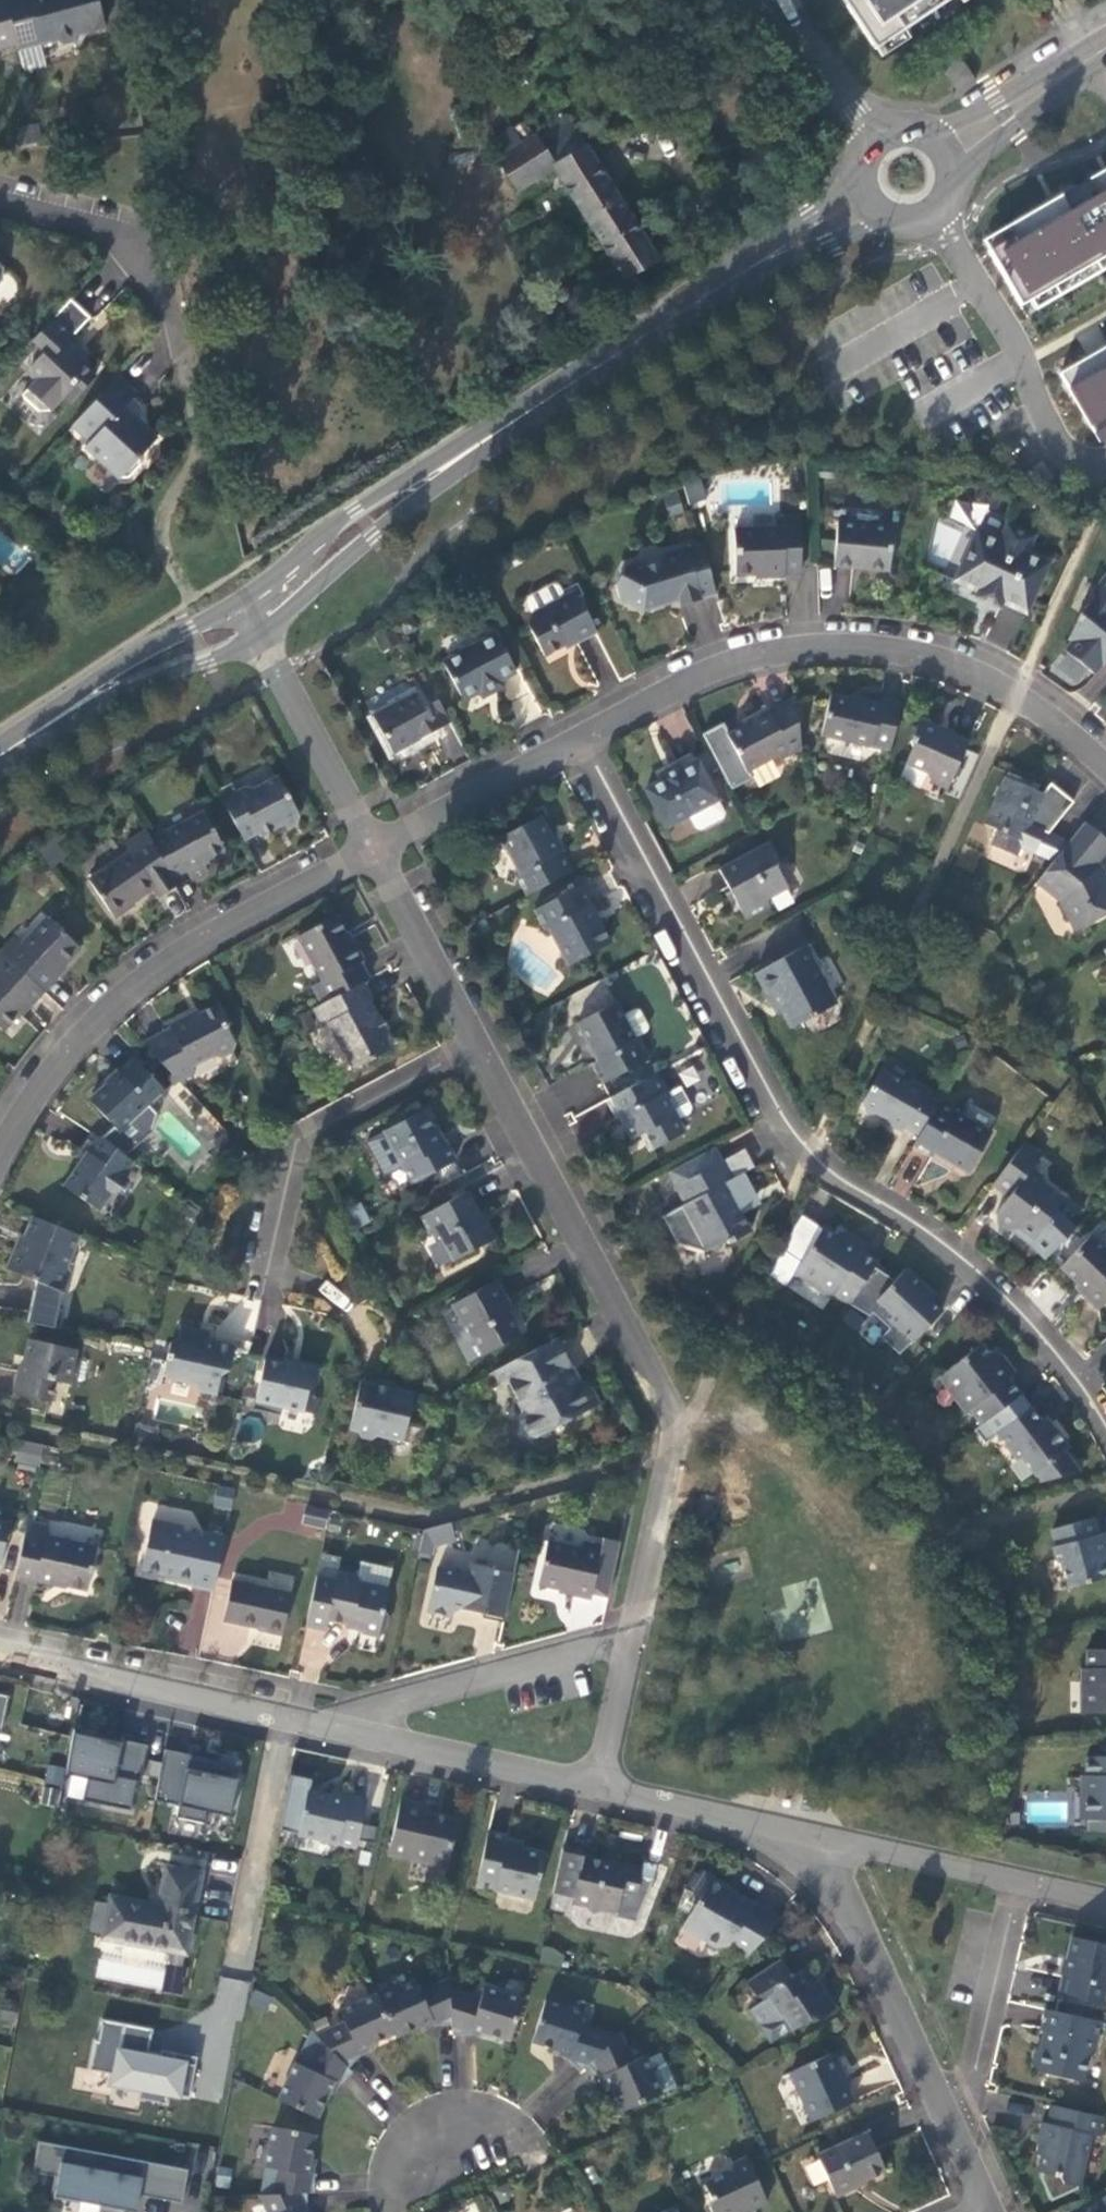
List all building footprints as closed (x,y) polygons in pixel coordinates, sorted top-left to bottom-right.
[(17,43),(5,0),(0,0),(0,48),(17,43)] [(17,43),(19,50),(56,40),(61,44),(74,40),(77,35),(105,27),(98,0),(5,0),(17,43)] [(876,48),(948,0),(854,0),(854,1),(847,5),(876,48)] [(938,60),(957,89),(974,78),(955,49),(938,60)] [(567,115),(522,143),(499,157),(496,159),(516,190),(553,168),(625,281),(659,260),(567,115)] [(490,143),(499,157),(522,143),(514,129),(490,143)] [(985,242),(1030,318),(1105,273),(1105,171),(985,242)] [(74,345),(69,341),(90,318),(70,300),(32,341),(44,352),(30,367),(30,376),(35,381),(22,395),(39,412),(50,411),(63,398),(69,404),(95,377),(84,366),(88,362),(72,348),(74,345)] [(1059,373),(1093,432),(1105,425),(1105,347),(1059,373)] [(142,409),(132,400),(137,394),(118,376),(72,426),(90,442),(87,446),(121,478),(129,478),(140,466),(140,457),(157,439),(139,422),(143,418),(142,409)] [(683,484),(689,503),(706,497),(700,478),(683,484)] [(766,576),(785,575),(785,572),(801,572),(799,519),(781,520),(781,528),(734,530),(736,574),(766,573),(766,576)] [(837,521),(833,565),(888,570),(893,527),(837,521)] [(976,596),(1000,607),(1002,602),(1026,613),(1050,561),(1027,550),(1034,536),(1007,523),(1000,538),(978,529),(954,581),(978,591),(976,596)] [(701,542),(685,547),(664,553),(659,562),(646,566),(638,561),(625,565),(615,584),(619,597),(643,610),(659,605),(662,601),(678,596),(681,605),(701,599),(717,594),(701,542)] [(1091,592),(1095,596),(1080,614),(1068,639),(1071,640),(1064,649),(1096,675),(1105,662),(1105,574),(1091,592)] [(527,603),(532,613),(564,597),(558,587),(553,585),(528,597),(527,603)] [(564,597),(532,613),(528,625),(545,656),(575,640),(577,643),(596,632),(575,591),(564,597)] [(443,662),(463,700),(480,691),(482,696),(502,686),(499,681),(516,672),(496,634),(443,662)] [(432,721),(446,714),(430,685),(373,716),(393,753),(436,730),(432,721)] [(890,751),(901,702),(883,699),(882,704),(863,699),(863,701),(831,694),(821,735),(890,751)] [(801,748),(794,697),(769,711),(767,707),(748,718),(750,722),(728,733),(724,723),(703,734),(732,789),(753,778),(749,770),(772,759),(778,760),(801,748)] [(450,723),(446,714),(432,721),(436,730),(450,723)] [(927,772),(930,780),(947,788),(968,743),(919,721),(910,740),(913,747),(906,763),(927,772)] [(666,827),(688,815),(717,800),(719,799),(698,761),(681,770),(678,765),(660,775),(663,780),(645,789),(666,827)] [(1052,862),(1068,842),(1048,833),(1073,802),(1050,784),(1042,794),(1029,788),(1031,784),(1008,772),(985,824),(998,831),(992,845),(1015,856),(1022,841),(1037,848),(1034,854),(1052,862)] [(222,799),(244,841),(259,832),(261,836),(282,825),(289,827),(297,823),(299,816),(277,776),(254,788),(246,786),(222,799)] [(724,813),(717,800),(688,815),(696,829),(701,830),(723,818),(724,813)] [(204,811),(151,839),(172,879),(186,871),(191,879),(208,871),(203,862),(225,850),(204,811)] [(526,896),(570,872),(560,852),(558,853),(539,816),(501,837),(520,874),(516,876),(526,896)] [(1068,842),(1052,862),(1036,883),(1059,901),(1075,931),(1105,915),(1105,876),(1102,878),(1091,870),(1105,851),(1105,841),(1084,823),(1068,842)] [(172,879),(151,839),(146,830),(125,845),(130,852),(89,880),(115,918),(129,909),(127,906),(154,888),(161,897),(176,886),(172,879)] [(43,847),(39,851),(52,867),(66,857),(51,840),(43,847)] [(770,841),(719,868),(745,919),(770,906),(766,899),(788,887),(777,866),(779,858),(770,841)] [(597,923),(588,907),(590,906),(580,886),(534,910),(545,930),(550,927),(570,965),(610,943),(599,922),(597,923)] [(312,986),(322,1004),(363,982),(370,979),(361,962),(364,960),(354,941),(351,943),(336,915),(298,936),(322,981),(312,986)] [(15,939),(2,953),(44,991),(57,977),(55,975),(80,948),(48,918),(22,945),(15,939)] [(805,946),(756,973),(774,1006),(778,1004),(791,1027),(836,1004),(805,946)] [(2,953),(0,955),(0,1027),(3,1031),(29,1003),(31,1005),(44,991),(2,953)] [(363,982),(322,1004),(313,1008),(322,1025),(328,1023),(353,1069),(391,1048),(375,1019),(379,1017),(371,1002),(373,1001),(363,982)] [(636,1039),(634,1037),(623,1015),(616,1002),(577,1023),(596,1061),(592,1063),(602,1083),(650,1058),(639,1038),(636,1039)] [(170,1028),(143,1043),(179,1082),(196,1072),(193,1066),(213,1055),(220,1057),(233,1050),(235,1043),(227,1028),(229,1023),(219,1003),(190,1018),(188,1014),(169,1025),(170,1028)] [(635,1009),(623,1015),(634,1037),(646,1030),(648,1026),(639,1010),(635,1009)] [(168,1094),(135,1057),(90,1099),(119,1131),(148,1105),(152,1109),(168,1094)] [(882,1068),(873,1085),(880,1083),(887,1071),(882,1068)] [(920,1135),(938,1102),(939,1101),(925,1093),(928,1088),(913,1080),(906,1082),(887,1071),(880,1083),(873,1085),(863,1102),(865,1110),(873,1114),(878,1113),(886,1118),(885,1121),(903,1131),(905,1127),(920,1135)] [(684,1132),(677,1119),(666,1098),(664,1094),(669,1091),(658,1072),(610,1097),(632,1139),(644,1133),(653,1148),(684,1132)] [(671,1095),(666,1098),(677,1119),(689,1113),(691,1106),(680,1086),(669,1092),(671,1095)] [(991,1133),(938,1102),(920,1135),(913,1146),(932,1157),(935,1153),(969,1172),(991,1133)] [(413,1183),(455,1161),(446,1144),(442,1146),(423,1110),(385,1130),(413,1183)] [(134,1161),(93,1132),(81,1149),(88,1155),(80,1167),(77,1164),(63,1185),(99,1211),(111,1193),(118,1192),(128,1178),(124,1175),(134,1161)] [(1042,1155),(1025,1142),(993,1185),(1009,1197),(996,1215),(997,1222),(1008,1230),(1016,1230),(1030,1241),(1030,1243),(1046,1259),(1075,1228),(1056,1210),(1064,1199),(1044,1184),(1043,1177),(1032,1169),(1042,1155)] [(716,1146),(692,1159),(700,1173),(724,1161),(716,1146)] [(700,1173),(692,1159),(679,1166),(687,1180),(677,1186),(687,1205),(664,1218),(678,1244),(683,1241),(704,1249),(707,1252),(728,1242),(729,1245),(752,1233),(736,1202),(738,1201),(727,1183),(733,1179),(724,1161),(700,1173)] [(669,1171),(677,1186),(687,1180),(679,1166),(669,1171)] [(495,1238),(487,1223),(484,1224),(467,1192),(421,1216),(430,1233),(443,1238),(454,1260),(495,1238)] [(79,1235),(31,1215),(18,1249),(15,1248),(7,1269),(37,1281),(28,1322),(55,1328),(62,1291),(70,1271),(67,1264),(79,1235)] [(877,1262),(861,1252),(861,1250),(861,1249),(861,1248),(860,1246),(860,1244),(859,1243),(858,1242),(857,1241),(857,1239),(856,1238),(854,1237),(852,1236),(851,1235),(849,1235),(848,1234),(846,1233),(845,1233),(844,1233),(842,1233),(841,1233),(840,1234),(838,1234),(837,1235),(835,1235),(834,1236),(823,1228),(797,1269),(819,1284),(820,1289),(832,1297),(835,1293),(850,1303),(877,1262)] [(1061,1267),(1086,1290),(1083,1294),(1099,1310),(1105,1303),(1105,1250),(1091,1235),(1061,1267)] [(914,1341),(941,1312),(923,1294),(927,1290),(905,1269),(877,1300),(893,1314),(890,1318),(914,1341)] [(522,1335),(504,1301),(508,1299),(497,1280),(452,1304),(462,1324),(465,1323),(482,1355),(522,1335)] [(234,1347),(207,1341),(209,1332),(181,1326),(179,1337),(170,1343),(164,1369),(170,1379),(195,1385),(198,1391),(216,1395),(220,1375),(229,1370),(234,1347)] [(576,1383),(567,1368),(572,1366),(557,1337),(500,1368),(522,1409),(518,1419),(527,1436),(534,1438),(600,1402),(589,1382),(582,1380),(576,1383)] [(77,1350),(28,1339),(21,1371),(18,1371),(13,1393),(51,1401),(55,1381),(70,1384),(77,1350)] [(982,1424),(1019,1395),(1020,1394),(1009,1380),(1010,1378),(1010,1377),(1010,1375),(1010,1374),(1010,1372),(1010,1371),(1010,1369),(1009,1368),(1009,1366),(1008,1365),(1008,1364),(1007,1362),(1006,1361),(1005,1361),(1004,1359),(1003,1359),(1001,1357),(1000,1357),(999,1357),(997,1356),(996,1355),(995,1355),(993,1355),(992,1355),(990,1355),(989,1355),(981,1345),(942,1374),(958,1395),(957,1401),(966,1412),(970,1409),(982,1424)] [(318,1369),(284,1362),(284,1364),(264,1360),(253,1410),(280,1415),(282,1408),(303,1412),(308,1391),(314,1386),(318,1369)] [(413,1393),(360,1381),(350,1427),(357,1430),(360,1435),(373,1438),(378,1434),(403,1440),(413,1393)] [(1061,1476),(1075,1465),(1065,1451),(1068,1448),(1050,1424),(1045,1428),(1019,1395),(982,1424),(974,1429),(985,1443),(998,1434),(1017,1459),(1022,1456),(1042,1481),(1061,1476)] [(137,1425),(133,1441),(154,1446),(158,1430),(137,1425)] [(25,1441),(20,1462),(40,1467),(44,1445),(25,1441)] [(1080,1471),(1075,1465),(1061,1476),(1080,1471)] [(218,1486),(213,1507),(229,1511),(234,1489),(218,1486)] [(325,1527),(328,1511),(307,1507),(303,1522),(325,1527)] [(1052,1530),(1056,1546),(1052,1547),(1056,1559),(1061,1563),(1067,1587),(1105,1576),(1105,1532),(1098,1534),(1094,1518),(1052,1530)] [(459,1520),(449,1523),(453,1537),(463,1535),(459,1520)] [(9,1523),(0,1521),(0,1567),(9,1523)] [(28,1521),(15,1578),(36,1583),(37,1581),(55,1585),(56,1583),(87,1591),(97,1548),(46,1537),(49,1526),(28,1521)] [(192,1584),(192,1587),(213,1591),(225,1538),(204,1534),(202,1539),(186,1535),(182,1529),(151,1522),(141,1568),(174,1576),(173,1580),(192,1584)] [(453,1537),(449,1523),(423,1529),(419,1550),(430,1552),(432,1543),(453,1537)] [(573,1594),(591,1598),(592,1593),(608,1596),(620,1542),(604,1538),(602,1546),(584,1542),(583,1549),(548,1541),(538,1584),(574,1591),(573,1594)] [(428,1558),(430,1552),(419,1550),(417,1556),(428,1558)] [(322,1553),(317,1575),(336,1579),(338,1571),(341,1557),(322,1553)] [(360,1562),(357,1575),(361,1582),(388,1587),(393,1569),(360,1562)] [(454,1605),(484,1612),(483,1617),(503,1622),(514,1574),(471,1564),(469,1575),(437,1568),(428,1611),(451,1616),(454,1605)] [(336,1579),(317,1575),(306,1626),(326,1630),(329,1620),(357,1626),(362,1632),(378,1636),(384,1631),(388,1615),(384,1609),(388,1587),(361,1582),(357,1575),(338,1571),(336,1579)] [(283,1634),(291,1594),(232,1582),(224,1621),(283,1634)] [(195,1653),(209,1593),(192,1589),(179,1649),(195,1653)] [(1086,1650),(1086,1668),(1080,1668),(1081,1682),(1085,1687),(1085,1713),(1105,1713),(1105,1650),(1086,1650)] [(2,1731),(10,1694),(0,1692),(0,1731),(2,1731)] [(65,1799),(136,1806),(142,1742),(71,1735),(65,1799)] [(207,1808),(231,1814),(242,1766),(167,1748),(155,1798),(180,1804),(177,1814),(204,1821),(207,1808)] [(1087,1756),(1087,1775),(1081,1775),(1081,1789),(1086,1793),(1086,1819),(1105,1819),(1105,1756),(1087,1756)] [(357,1844),(367,1797),(349,1793),(348,1797),(331,1794),(309,1789),(299,1831),(357,1844)] [(390,1851),(447,1864),(457,1818),(429,1812),(431,1803),(419,1801),(402,1797),(390,1851)] [(477,1883),(536,1895),(545,1851),(520,1845),(507,1842),(509,1835),(488,1830),(477,1883)] [(580,1848),(564,1844),(554,1891),(574,1895),(573,1900),(584,1902),(591,1913),(603,1906),(615,1909),(619,1885),(634,1888),(638,1866),(612,1860),(611,1866),(602,1864),(603,1859),(590,1856),(579,1853),(580,1848)] [(160,1904),(144,1900),(112,1895),(105,1934),(186,1950),(194,1903),(200,1872),(184,1868),(168,1865),(160,1904)] [(725,1944),(746,1956),(781,1917),(751,1899),(749,1902),(736,1895),(723,1887),(725,1884),(703,1872),(693,1890),(694,1903),(681,1925),(716,1945),(719,1945),(725,1944)] [(1072,1936),(1067,1960),(1060,1993),(1105,2004),(1105,1944),(1072,1936)] [(781,1958),(746,1980),(756,1995),(763,1996),(764,1999),(749,2009),(771,2041),(792,2029),(812,2016),(820,2018),(835,2008),(818,1981),(809,1988),(804,1980),(799,1973),(793,1976),(781,1958)] [(436,2023),(452,2023),(450,1987),(449,1976),(419,1989),(415,1978),(378,1995),(395,2031),(396,2034),(417,2025),(433,2018),(436,2023)] [(486,2030),(511,2038),(524,1996),(486,1985),(482,1996),(450,1987),(452,2023),(453,2033),(470,2032),(472,2025),(486,2030)] [(370,2042),(395,2031),(378,1995),(377,1992),(340,2008),(345,2020),(316,2032),(321,2038),(348,2066),(359,2054),(358,2047),(370,2042)] [(571,2059),(582,2069),(588,2063),(617,2034),(582,2021),(584,2010),(546,1998),(534,2039),(558,2047),(572,2052),(571,2059)] [(1093,2052),(1100,2019),(1045,2007),(1040,2027),(1045,2028),(1043,2037),(1041,2046),(1035,2049),(1033,2062),(1037,2069),(1082,2079),(1087,2054),(1093,2052)] [(182,2100),(189,2060),(148,2052),(153,2029),(99,2019),(90,2068),(110,2072),(108,2086),(182,2100)] [(633,2058),(621,2031),(617,2034),(588,2063),(600,2074),(606,2073),(612,2087),(622,2108),(662,2090),(646,2053),(633,2058)] [(340,2080),(353,2070),(348,2066),(321,2038),(310,2062),(306,2065),(296,2061),(279,2098),(318,2116),(330,2091),(335,2079),(340,2080)] [(836,2052),(792,2071),(814,2120),(854,2101),(846,2082),(842,2073),(845,2072),(836,2052)] [(1100,2134),(1104,2115),(1052,2103),(1047,2122),(1042,2121),(1040,2130),(1037,2141),(1044,2143),(1038,2168),(1059,2173),(1062,2179),(1079,2183),(1091,2132),(1100,2134)] [(278,2167),(273,2192),(308,2191),(317,2191),(313,2175),(309,2173),(312,2156),(316,2134),(274,2125),(266,2164),(278,2167)] [(879,2127),(818,2154),(836,2196),(859,2186),(857,2182),(896,2165),(886,2141),(879,2127)] [(189,2168),(39,2140),(33,2170),(55,2175),(52,2189),(56,2190),(55,2195),(79,2200),(100,2204),(99,2211),(103,2211),(124,2211),(125,2208),(137,2210),(140,2193),(183,2201),(189,2168)] [(748,2155),(735,2160),(732,2168),(707,2180),(715,2198),(712,2204),(715,2211),(738,2211),(738,2209),(749,2205),(751,2209),(768,2201),(748,2155)] [(308,2191),(273,2192),(261,2193),(268,2211),(303,2211),(302,2210),(306,2208),(308,2191)]
